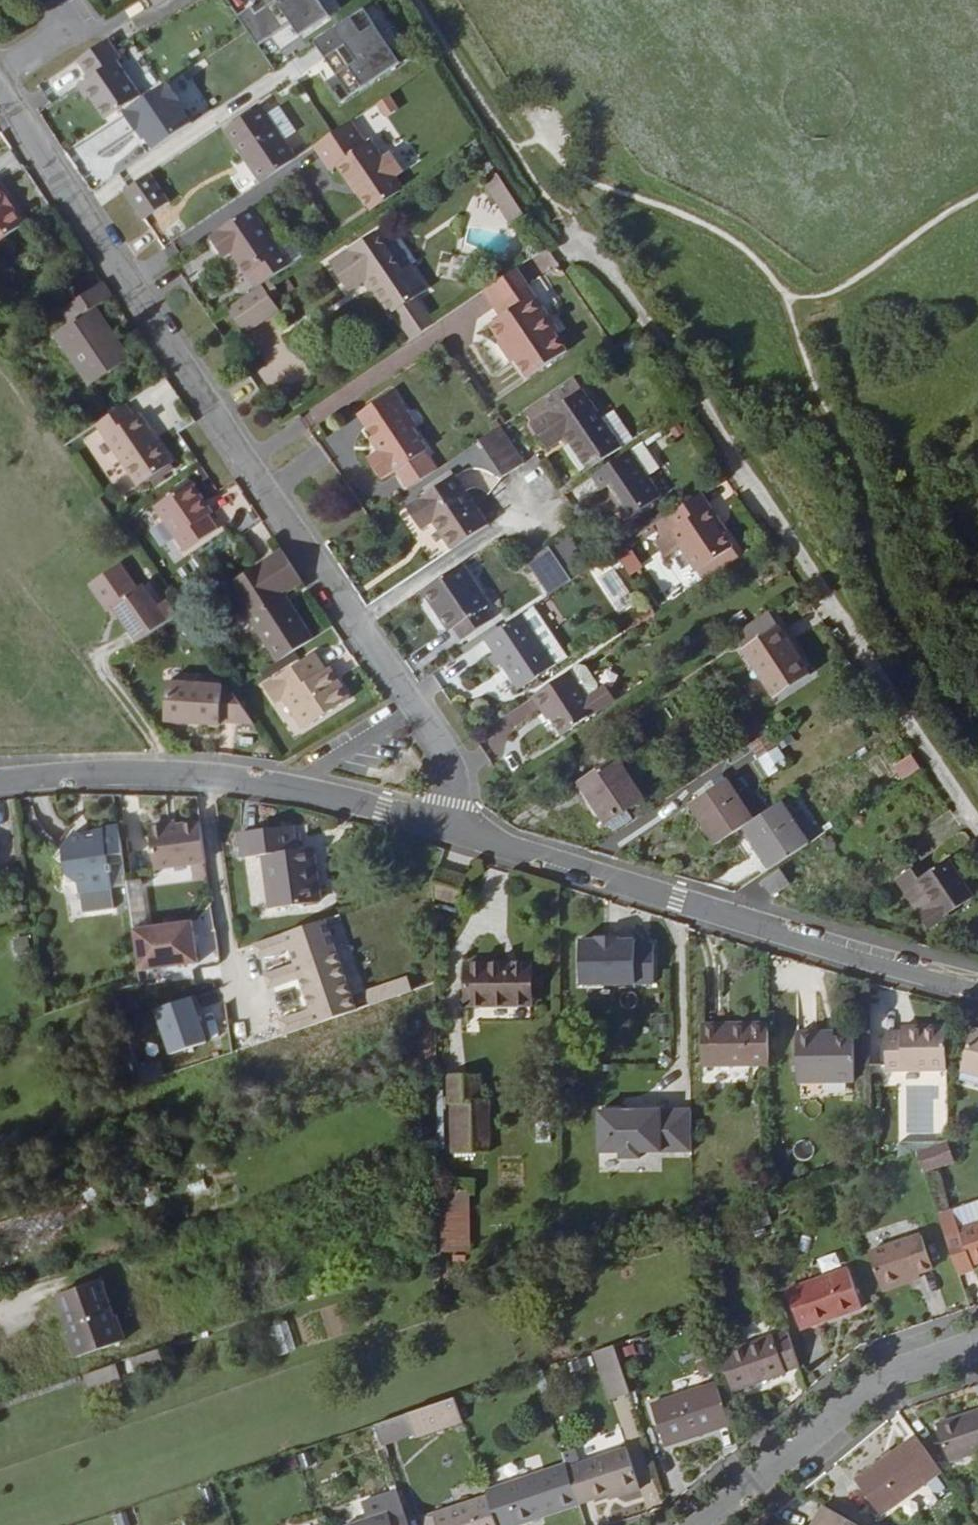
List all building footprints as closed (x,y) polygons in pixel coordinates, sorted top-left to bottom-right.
[(177,0),(142,0),(155,15),(177,0)] [(298,45),(328,24),(313,2),(316,0),(268,0),(274,9),(266,14),(282,37),(289,32),(298,45)] [(266,14),(252,24),(269,45),(282,37),(266,14)] [(233,28),(254,56),(269,45),(252,24),(247,17),(233,28)] [(348,26),(313,50),(324,67),(344,54),(355,70),(348,75),(362,96),(399,71),(373,34),(360,43),(348,26)] [(112,72),(102,60),(98,54),(68,76),(79,92),(74,96),(84,110),(99,132),(132,109),(108,74),(112,72)] [(164,94),(120,124),(139,151),(142,149),(150,160),(189,133),(175,112),(176,111),(164,94)] [(84,110),(74,96),(69,100),(77,113),(84,110)] [(375,103),(382,119),(397,112),(391,97),(375,103)] [(219,141),(257,194),(294,169),(256,115),(219,141)] [(370,222),(401,201),(391,187),(399,183),(398,182),(387,165),(386,165),(380,169),(368,151),(362,155),(347,133),(308,160),(325,186),(333,180),(343,194),(348,191),(356,204),(370,222)] [(398,158),(387,165),(398,182),(410,174),(411,165),(406,159),(398,158)] [(136,169),(110,186),(129,214),(154,196),(136,169)] [(524,220),(497,180),(482,190),(510,230),(524,220)] [(348,191),(343,194),(352,207),(356,204),(348,191)] [(21,230),(0,200),(0,245),(21,230)] [(249,221),(207,250),(220,270),(229,266),(243,284),(253,278),(278,262),(249,221)] [(423,300),(405,276),(398,281),(380,255),(371,240),(325,271),(347,304),(362,294),(385,325),(388,323),(397,336),(407,351),(433,333),(423,318),(416,306),(423,300)] [(398,281),(405,276),(413,271),(396,245),(380,255),(398,281)] [(532,274),(556,263),(550,250),(526,260),(532,274)] [(278,262),(253,278),(264,293),(267,292),(303,267),(292,252),(278,262)] [(518,369),(528,386),(569,359),(557,341),(562,338),(530,291),(519,274),(485,297),(497,314),(511,304),(517,314),(503,323),(491,330),(500,343),(495,347),(513,373),(518,369)] [(256,299),(264,293),(253,278),(243,284),(254,300),(256,299)] [(104,301),(94,285),(55,311),(64,325),(45,339),(79,390),(122,362),(89,313),(104,301)] [(256,299),(268,316),(279,308),(267,292),(264,293),(256,299)] [(254,300),(222,322),(240,349),(275,326),(268,316),(256,299),(254,300)] [(511,304),(497,314),(503,323),(517,314),(511,304)] [(523,388),(528,386),(518,369),(513,373),(523,388)] [(587,475),(623,450),(575,383),(524,418),(549,454),(565,443),(587,475)] [(392,470),(410,495),(438,476),(421,450),(425,447),(413,428),(417,425),(394,389),(356,415),(375,446),(362,457),(377,480),(392,470)] [(128,419),(120,407),(91,428),(135,488),(168,465),(133,416),(128,419)] [(522,468),(499,435),(478,449),(502,482),(522,468)] [(637,464),(632,457),(596,481),(607,495),(611,492),(634,522),(665,503),(651,484),(637,464)] [(647,457),(637,464),(651,484),(662,477),(647,457)] [(437,529),(455,555),(490,530),(473,502),(458,480),(416,509),(431,532),(437,529)] [(206,519),(185,487),(148,512),(177,557),(210,535),(201,521),(206,519)] [(717,529),(699,501),(660,528),(668,539),(662,543),(688,581),(726,555),(712,532),(717,529)] [(282,595),(297,582),(275,550),(219,589),(272,665),(310,637),(282,595)] [(552,557),(547,550),(526,564),(549,602),(572,587),(552,557)] [(563,550),(552,557),(572,587),(583,580),(563,550)] [(624,552),(614,558),(625,575),(635,568),(624,552)] [(688,581),(695,591),(733,565),(726,555),(688,581)] [(132,644),(171,618),(161,603),(153,607),(139,586),(133,590),(116,564),(85,584),(102,611),(104,610),(108,607),(114,617),(132,644)] [(464,572),(425,598),(450,638),(456,635),(465,648),(494,627),(485,613),(489,609),(464,572)] [(108,607),(104,610),(110,620),(114,617),(108,607)] [(570,664),(536,611),(521,621),(555,675),(570,664)] [(521,621),(485,646),(521,698),(555,675),(521,621)] [(810,681),(777,628),(741,652),(774,705),(810,681)] [(323,673),(311,656),(262,691),(273,707),(281,701),(302,733),(348,701),(327,670),(323,673)] [(570,679),(567,676),(556,684),(576,711),(587,703),(584,699),(588,693),(575,676),(570,679)] [(212,724),(246,730),(217,687),(164,678),(158,718),(179,721),(191,723),(212,727),(212,724)] [(556,684),(515,711),(527,727),(532,724),(550,750),(586,724),(603,712),(593,699),(587,703),(576,711),(556,684)] [(756,719),(738,730),(746,743),(764,733),(756,719)] [(769,734),(749,747),(768,777),(789,764),(769,734)] [(642,801),(616,762),(578,788),(604,826),(642,801)] [(900,789),(919,776),(910,762),(890,776),(900,789)] [(719,848),(744,831),(747,829),(723,789),(693,809),(719,848)] [(775,873),(804,854),(808,850),(805,846),(786,816),(779,807),(747,829),(744,831),(775,873)] [(797,809),(786,816),(805,846),(817,837),(797,809)] [(289,823),(241,829),(245,855),(262,852),(270,902),(317,896),(310,846),(292,848),(289,823)] [(154,827),(150,831),(156,871),(207,864),(201,824),(176,828),(168,829),(163,825),(154,827)] [(124,853),(120,825),(103,827),(104,830),(95,831),(96,842),(88,843),(75,834),(74,833),(62,849),(64,863),(67,883),(80,882),(82,892),(114,887),(111,871),(115,871),(114,863),(110,864),(109,856),(124,853)] [(96,842),(95,831),(75,834),(88,843),(96,842)] [(125,861),(124,853),(109,856),(110,864),(114,863),(115,871),(111,871),(114,887),(129,885),(125,861)] [(924,916),(933,928),(972,903),(946,864),(917,884),(912,875),(895,886),(919,919),(924,916)] [(465,879),(438,871),(434,882),(435,900),(457,905),(465,879)] [(788,891),(779,877),(761,889),(770,904),(788,891)] [(116,900),(114,887),(82,892),(83,905),(116,900)] [(329,915),(283,926),(305,1019),(350,1009),(329,915)] [(927,932),(933,928),(924,916),(919,919),(927,932)] [(199,917),(135,927),(141,971),(172,966),(200,960),(196,936),(201,935),(199,917)] [(581,940),(581,984),(655,984),(655,944),(636,944),(636,940),(620,940),(620,938),(598,938),(598,940),(581,940)] [(534,1003),(532,960),(464,962),(466,1006),(534,1003)] [(190,993),(151,1004),(165,1051),(204,1040),(190,993)] [(774,1063),(774,1024),(749,1024),(749,1030),(723,1029),(722,1023),(704,1023),(704,1064),(774,1063)] [(945,1068),(945,1025),(916,1025),(916,1031),(901,1031),(885,1031),(884,1067),(945,1068)] [(975,1031),(963,1071),(977,1075),(977,1032),(975,1031)] [(815,1043),(815,1035),(793,1036),(794,1084),(855,1083),(854,1043),(832,1043),(815,1043)] [(134,1067),(140,1082),(163,1074),(157,1058),(134,1067)] [(492,1078),(454,1079),(455,1106),(462,1106),(464,1155),(502,1154),(499,1103),(492,1103),(492,1078)] [(691,1149),(691,1107),(599,1108),(599,1149),(620,1149),(620,1152),(641,1152),(641,1149),(691,1149)] [(945,1141),(946,1141),(946,1130),(914,1141),(915,1141),(918,1151),(945,1141)] [(915,1141),(867,1142),(868,1168),(916,1152),(918,1151),(915,1141)] [(952,1162),(945,1141),(918,1151),(916,1152),(923,1173),(952,1162)] [(448,1250),(448,1259),(479,1257),(476,1201),(446,1202),(448,1250)] [(953,1212),(956,1220),(959,1230),(977,1224),(977,1204),(953,1212)] [(941,1224),(956,1220),(953,1212),(938,1217),(941,1224)] [(958,1274),(973,1269),(971,1265),(977,1263),(977,1224),(959,1230),(956,1220),(941,1224),(958,1274)] [(904,1279),(918,1273),(931,1268),(921,1236),(868,1254),(881,1292),(906,1283),(904,1279)] [(848,1269),(788,1289),(801,1329),(862,1309),(848,1269)] [(920,1278),(918,1273),(904,1279),(906,1283),(920,1278)] [(70,1289),(27,1302),(40,1340),(36,1342),(45,1367),(96,1349),(88,1324),(83,1326),(70,1289)] [(269,1325),(279,1354),(295,1348),(285,1319),(269,1325)] [(790,1338),(788,1332),(773,1337),(776,1342),(790,1338)] [(785,1371),(799,1366),(790,1338),(776,1342),(773,1337),(718,1354),(731,1393),(787,1375),(785,1371)] [(614,1347),(595,1354),(611,1401),(630,1395),(614,1347)] [(666,1446),(729,1426),(715,1384),(653,1405),(666,1446)] [(464,1422),(456,1397),(410,1412),(419,1438),(464,1422)] [(936,1426),(948,1462),(977,1452),(977,1411),(936,1426)] [(942,1472),(917,1437),(855,1482),(881,1516),(942,1472)] [(628,1451),(567,1471),(576,1500),(593,1495),(595,1501),(610,1496),(621,1492),(623,1497),(641,1492),(628,1451)] [(487,1493),(489,1498),(498,1524),(521,1524),(579,1506),(576,1500),(567,1471),(566,1467),(487,1493)] [(612,1501),(623,1497),(621,1492),(610,1496),(612,1501)] [(593,1495),(576,1500),(579,1506),(595,1501),(593,1495)] [(489,1498),(435,1515),(438,1524),(498,1524),(489,1498)] [(823,1504),(811,1524),(858,1524),(823,1504)] [(402,1509),(353,1524),(407,1524),(402,1509)]
